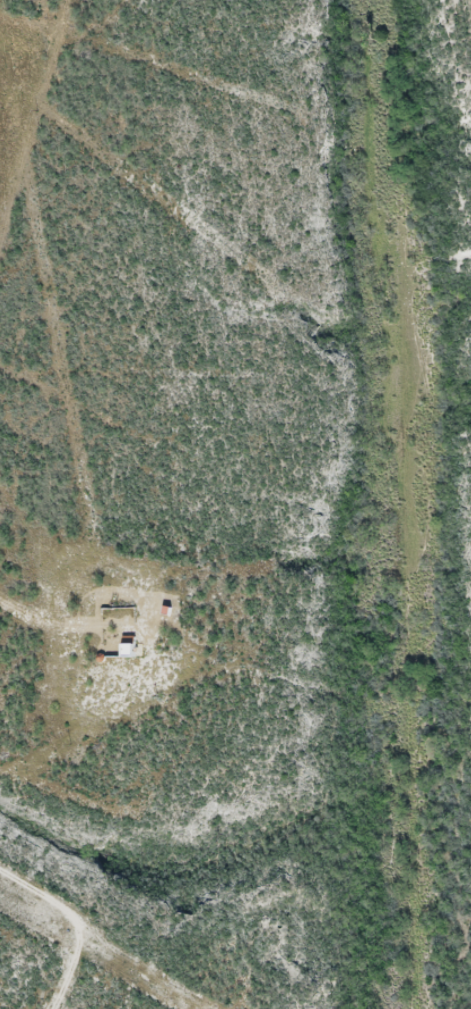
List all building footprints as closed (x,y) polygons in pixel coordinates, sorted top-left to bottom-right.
[(123,637),(123,656),(136,656),(136,637),(123,637)]
